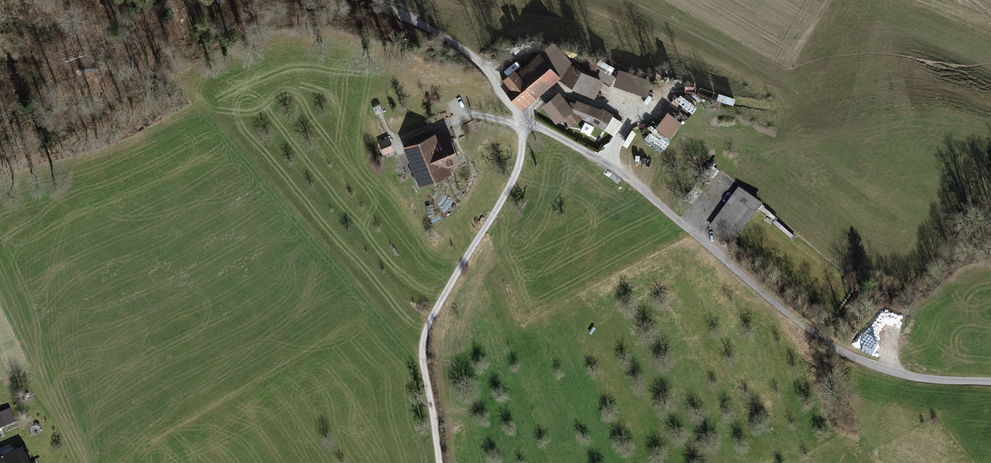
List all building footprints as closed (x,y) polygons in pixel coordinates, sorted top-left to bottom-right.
[(569,64),(552,45),(540,56),(556,75),(569,64)] [(509,82),(504,86),(521,105),(556,75),(540,56),(517,75),(514,71),(506,78),(509,82)] [(569,64),(556,75),(591,94),(599,81),(569,64)] [(645,85),(622,76),(619,86),(642,94),(645,85)] [(670,90),(644,125),(668,144),(694,109),(670,90)] [(566,109),(567,109),(557,96),(547,105),(557,117),(563,112),(566,109)] [(755,106),(772,107),(772,98),(755,98),(755,106)] [(587,106),(581,104),(576,114),(581,117),(587,106)] [(587,106),(581,117),(592,120),(599,110),(587,106)] [(566,109),(563,112),(573,124),(581,117),(576,114),(571,115),(566,109)] [(599,110),(592,120),(603,127),(610,116),(599,110)] [(391,135),(380,138),(384,153),(395,150),(391,135)] [(431,136),(408,146),(424,182),(446,172),(443,163),(458,157),(450,139),(446,141),(445,138),(442,139),(443,142),(435,145),(431,136)] [(762,207),(739,189),(709,229),(732,247),(733,245),(762,207)] [(14,421),(8,408),(0,412),(0,428),(14,421)] [(0,462),(22,462),(18,454),(0,462)]
